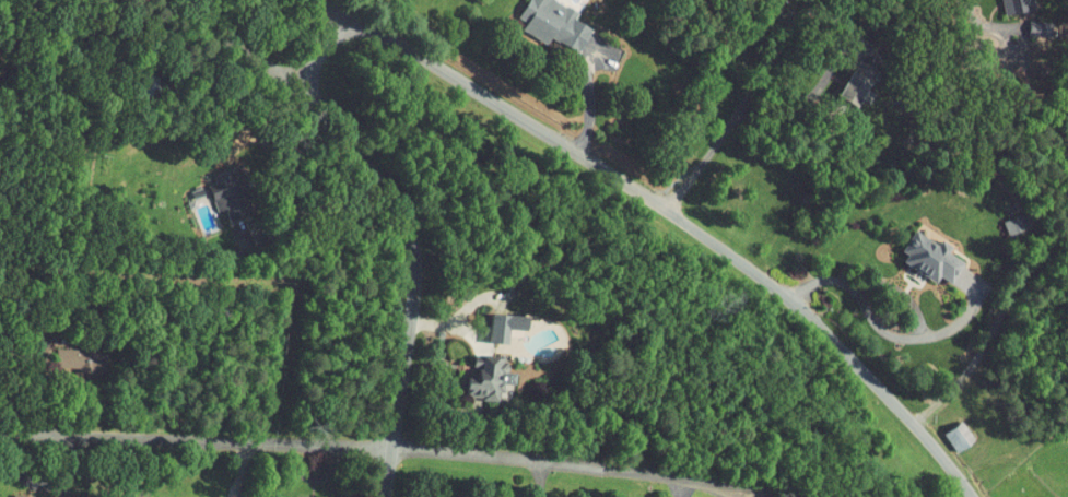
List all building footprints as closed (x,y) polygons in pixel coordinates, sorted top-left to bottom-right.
[(529,36),(531,32),(558,45),(570,20),(556,14),(561,5),(551,0),(507,0),(501,11),(508,14),(503,24),(529,36)] [(988,8),(1009,3),(1009,0),(986,0),(988,8)] [(227,205),(223,175),(197,179),(202,209),(227,205)] [(931,277),(946,253),(896,221),(881,244),(887,248),(882,255),(915,276),(919,269),(931,277)] [(467,334),(487,334),(487,320),(504,321),(504,306),(468,305),(467,334)] [(40,360),(82,361),(83,340),(41,339),(40,360)] [(483,394),(487,374),(497,377),(500,365),(489,363),(491,354),(457,345),(448,386),(483,394)] [(927,423),(937,444),(959,433),(949,412),(927,423)] [(0,489),(0,496),(23,496),(23,490),(0,489)]
